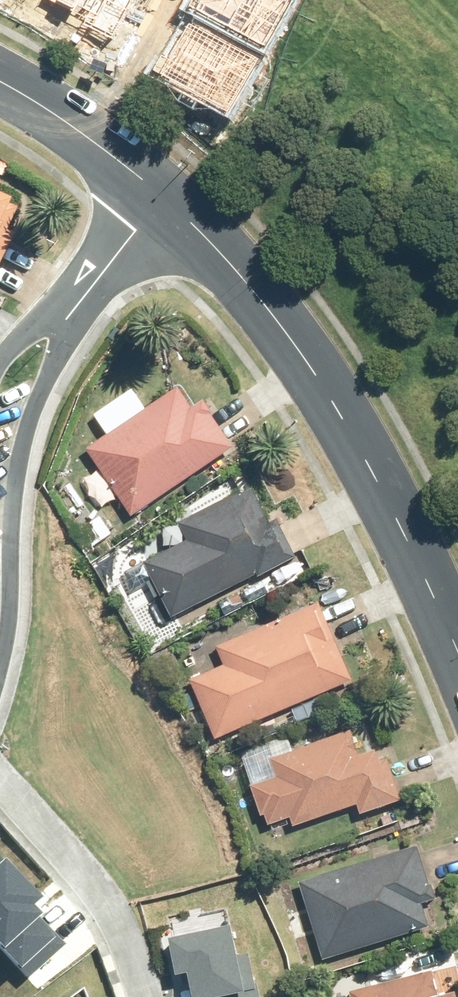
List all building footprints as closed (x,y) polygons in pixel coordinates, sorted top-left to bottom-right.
[(17,234),(8,230),(18,208),(12,205),(13,199),(0,194),(0,266),(17,234)] [(215,412),(217,411),(210,400),(198,408),(183,385),(90,450),(136,516),(239,447),(215,412)] [(255,490),(183,526),(190,540),(148,562),(176,618),(264,573),(265,576),(303,556),(283,518),(272,524),(255,490)] [(228,667),(194,681),(220,740),(357,681),(324,605),(220,649),(228,667)] [(280,779),(256,787),(266,817),(270,815),(274,826),(294,819),(296,828),(363,806),(366,814),(407,801),(393,760),(385,763),(381,750),(362,756),(354,734),(274,760),(280,779)] [(427,900),(443,895),(437,879),(431,881),(420,845),(303,882),(327,959),(435,925),(427,900)] [(0,853),(0,947),(27,976),(62,943),(37,916),(42,912),(35,904),(42,897),(0,853)] [(181,996),(257,996),(235,910),(164,927),(181,996)] [(437,972),(354,992),(355,996),(445,996),(437,972)]
